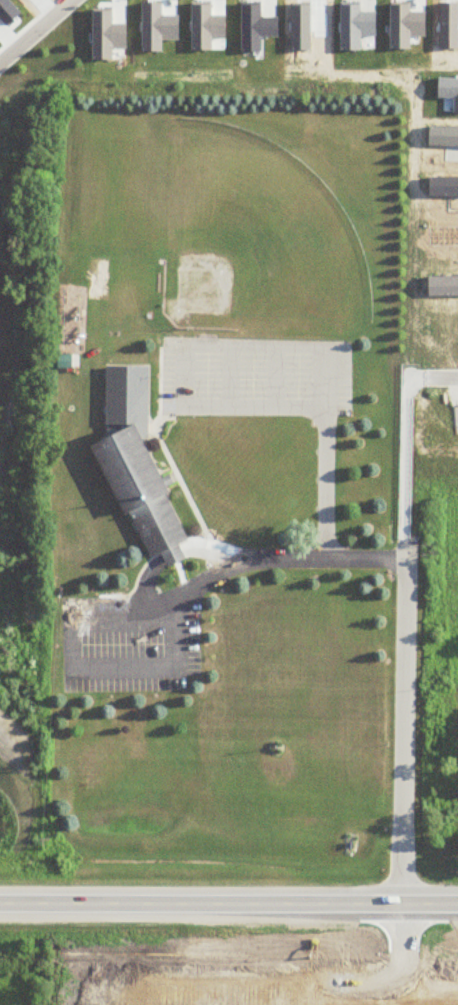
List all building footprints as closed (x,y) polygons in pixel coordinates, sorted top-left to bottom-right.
[(151,554),(189,537),(147,440),(152,436),(148,363),(102,359),(108,429),(93,444),(151,554)]
